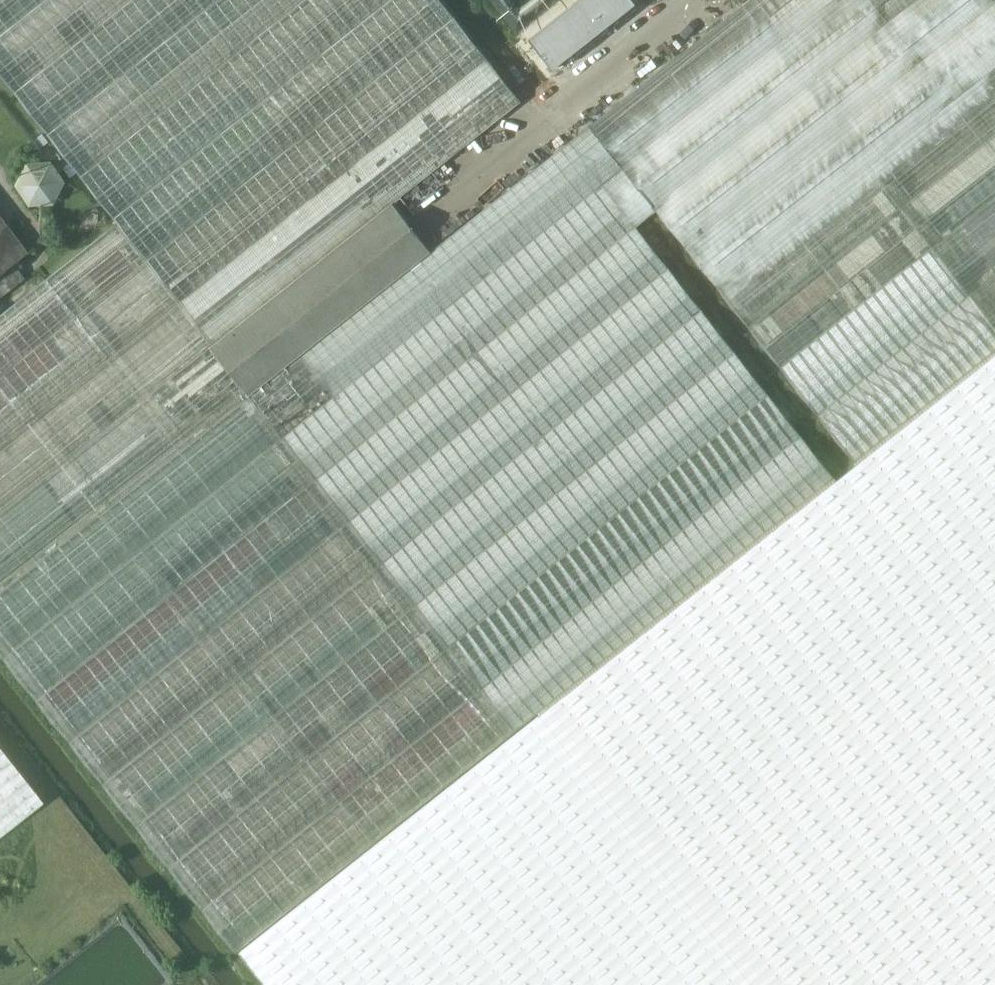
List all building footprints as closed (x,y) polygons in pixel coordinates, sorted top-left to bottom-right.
[(856,464),(994,355),(994,0),(749,0),(591,125),(568,142),(432,252),(249,395),(211,346),(393,203),(408,221),(415,216),(400,197),(521,102),(441,0),(0,0),(0,73),(118,223),(0,316),(0,655),(236,952),(529,719),(535,715),(834,478),(635,226),(656,210),(856,464)] [(529,39),(552,69),(580,47),(608,25),(636,3),(633,0),(578,0),(556,17),(529,39)] [(65,189),(65,188),(63,181),(60,175),(54,171),(47,168),(43,168),(38,169),(32,173),(29,176),(27,180),(25,183),(25,188),(25,193),(27,197),(30,203),(36,206),(39,208),(44,208),(50,208),(54,206),(58,203),(61,200),(63,197),(65,189)] [(432,252),(408,221),(393,203),(211,346),(249,395),(432,252)] [(28,253),(0,217),(0,274),(28,253)] [(856,464),(844,473),(843,471),(834,478),(535,715),(749,984),(994,984),(994,355),(856,464)] [(236,952),(262,984),(749,984),(535,715),(529,719),(236,952)] [(42,803),(0,749),(0,836),(42,803)]
